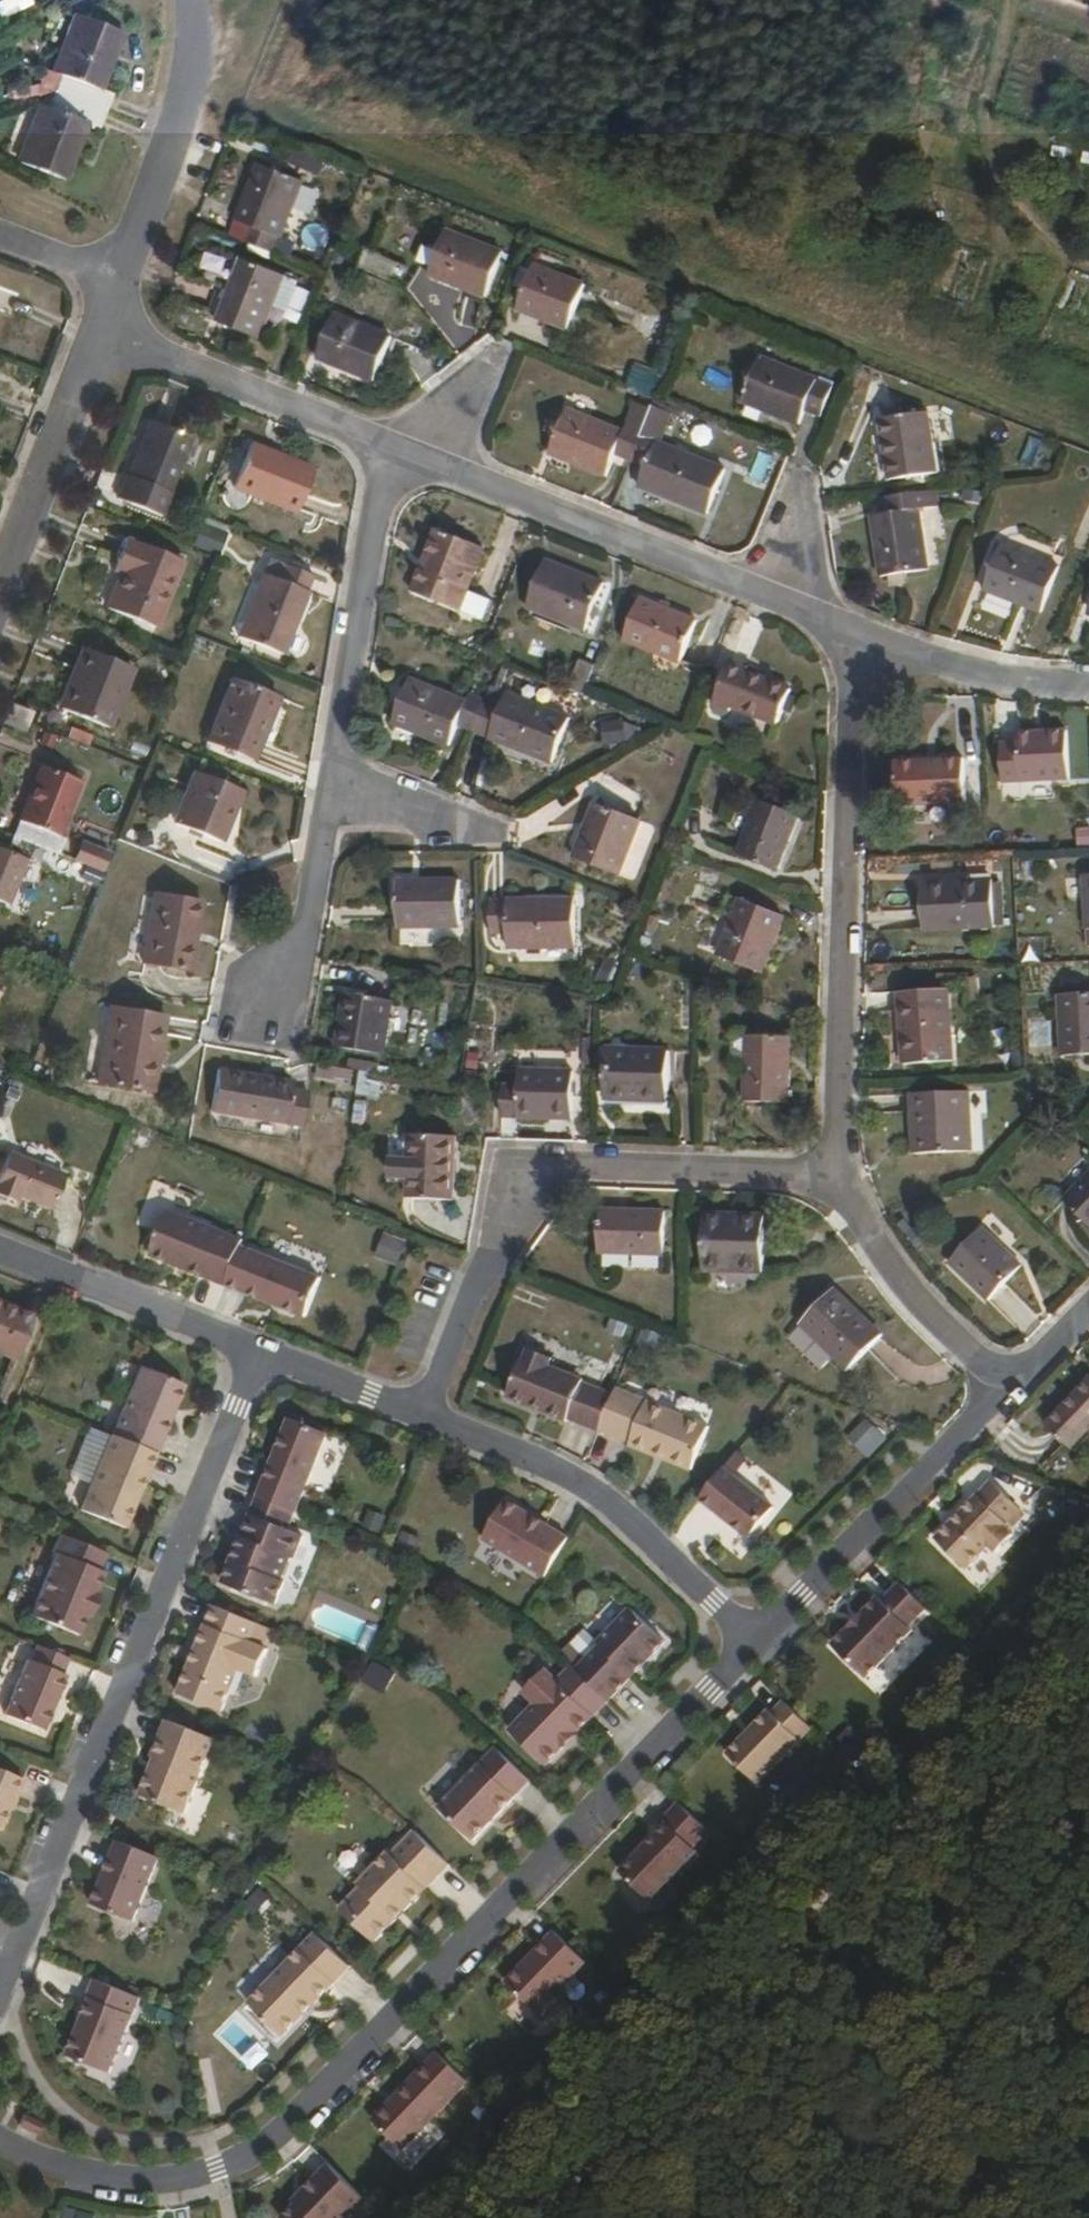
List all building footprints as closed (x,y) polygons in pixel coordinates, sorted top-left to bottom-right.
[(34,2),(33,0),(0,0),(0,14),(2,18),(34,2)] [(61,78),(99,92),(121,35),(78,18),(55,76),(61,78)] [(55,94),(106,113),(112,97),(99,92),(61,78),(55,94)] [(86,125),(99,130),(106,113),(55,94),(49,110),(86,125)] [(64,182),(86,125),(49,110),(42,107),(21,164),(64,182)] [(250,228),(243,244),(275,256),(304,184),(260,166),(237,222),(250,228)] [(487,299),(504,255),(447,233),(430,276),(487,299)] [(363,246),(356,266),(392,280),(400,260),(363,246)] [(273,310),(285,278),(242,261),(218,324),(261,342),(273,310)] [(568,331),(585,288),(536,268),(532,277),(524,273),(518,286),(526,289),(517,311),(568,331)] [(298,283),(285,278),(273,310),(286,315),(298,283)] [(392,339),(335,317),(318,361),(375,384),(392,339)] [(833,388),(761,360),(744,404),(800,426),(806,413),(822,419),(833,388)] [(633,366),(626,390),(652,398),(660,374),(633,366)] [(655,401),(653,407),(672,414),(674,409),(655,401)] [(616,457),(631,463),(651,412),(636,405),(624,435),(616,457)] [(631,463),(647,469),(657,443),(659,439),(662,440),(672,414),(653,407),(651,412),(631,463)] [(616,457),(624,435),(568,412),(565,419),(556,415),(548,434),(558,438),(550,456),(607,479),(616,457)] [(938,475),(929,415),(880,422),(890,483),(938,475)] [(170,495),(192,441),(150,424),(129,478),(128,478),(118,501),(163,519),(172,495),(170,495)] [(657,443),(647,469),(640,488),(709,516),(726,471),(657,443)] [(314,471),(251,446),(234,490),(297,516),(314,471)] [(940,508),(937,492),(880,501),(883,518),(875,519),(883,579),(930,572),(922,511),(940,508)] [(485,552),(438,533),(414,594),(479,620),(486,601),(469,593),(485,552)] [(124,567),(120,575),(106,610),(157,630),(184,563),(128,541),(118,564),(124,567)] [(1043,615),(1060,571),(1004,547),(986,591),(1043,615)] [(271,561),(265,576),(277,582),(284,566),(271,561)] [(585,634),(604,586),(547,562),(528,610),(585,634)] [(115,573),(120,575),(124,567),(118,564),(115,573)] [(277,582),(265,576),(240,639),(283,657),(314,579),(284,566),(277,582)] [(681,664),(698,623),(642,601),(624,643),(681,664)] [(110,731),(133,671),(84,652),(75,673),(78,674),(63,712),(110,731)] [(778,727),(792,691),(747,673),(749,668),(733,661),(715,707),(731,714),(733,708),(778,727)] [(569,692),(584,697),(595,670),(580,663),(569,692)] [(255,762),(279,700),(233,682),(209,744),(255,762)] [(459,728),(474,734),(487,704),(471,697),(467,705),(410,682),(393,726),(451,749),(459,728)] [(487,704),(474,734),(553,765),(570,721),(492,690),(487,704)] [(26,734),(32,715),(11,707),(4,726),(26,734)] [(627,745),(624,722),(604,725),(607,748),(627,745)] [(1019,735),(1022,784),(1071,781),(1068,733),(1019,735)] [(898,807),(966,804),(964,762),(896,765),(898,807)] [(41,769),(14,840),(45,852),(53,855),(79,783),(41,769)] [(221,845),(241,794),(195,774),(175,826),(221,845)] [(778,874),(800,819),(761,803),(740,857),(778,874)] [(619,878),(641,823),(598,806),(575,860),(619,878)] [(14,840),(8,854),(0,851),(0,905),(9,908),(27,861),(40,866),(45,852),(14,840)] [(77,840),(72,863),(105,870),(110,847),(77,840)] [(461,930),(460,882),(399,884),(399,930),(461,930)] [(997,929),(995,883),(924,887),(925,932),(997,929)] [(190,926),(198,928),(202,904),(155,896),(143,965),(186,973),(192,943),(188,942),(190,926)] [(509,952),(577,950),(576,902),(491,904),(491,936),(508,936),(509,952)] [(784,920),(743,903),(735,922),(738,924),(724,960),(759,975),(774,937),(777,939),(784,920)] [(191,974),(198,928),(190,926),(188,942),(192,943),(186,973),(191,974)] [(609,988),(618,965),(609,960),(598,983),(609,988)] [(954,1065),(950,992),(901,996),(905,1067),(954,1065)] [(384,1058),(393,1005),(347,997),(338,1050),(384,1058)] [(1088,1056),(1088,997),(1062,998),(1065,1058),(1088,1056)] [(153,1095),(165,1019),(111,1010),(99,1086),(153,1095)] [(789,1107),(792,1040),(749,1039),(746,1105),(789,1107)] [(669,1102),(670,1054),(607,1052),(605,1101),(669,1102)] [(469,1056),(463,1093),(473,1095),(475,1079),(472,1078),(475,1057),(469,1056)] [(364,1074),(370,1075),(372,1066),(352,1062),(351,1072),(364,1074)] [(337,1069),(320,1066),(318,1077),(335,1081),(337,1069)] [(293,1084),(218,1073),(212,1113),(303,1128),(308,1094),(292,1092),(293,1084)] [(503,1119),(574,1122),(575,1074),(521,1073),(520,1089),(504,1089),(503,1119)] [(361,1076),(358,1092),(380,1097),(383,1081),(361,1076)] [(922,1130),(924,1157),(974,1154),(970,1094),(914,1097),(915,1130),(922,1130)] [(916,1157),(924,1157),(922,1130),(915,1130),(916,1157)] [(451,1206),(453,1143),(409,1141),(408,1166),(391,1166),(391,1184),(407,1185),(407,1204),(451,1206)] [(65,1180),(9,1156),(0,1177),(0,1199),(16,1205),(19,1197),(53,1211),(65,1180)] [(153,1262),(226,1291),(242,1251),(245,1245),(169,1215),(177,1194),(135,1177),(117,1221),(161,1239),(153,1262)] [(1066,1203),(1088,1225),(1088,1179),(1066,1203)] [(666,1257),(666,1216),(601,1213),(600,1256),(666,1257)] [(706,1216),(705,1224),(731,1225),(732,1217),(706,1216)] [(731,1225),(705,1224),(704,1274),(764,1276),(766,1218),(732,1217),(731,1225)] [(1024,1268),(984,1231),(951,1265),(990,1303),(1024,1268)] [(384,1232),(375,1256),(397,1264),(406,1240),(384,1232)] [(242,1251),(226,1291),(307,1323),(321,1285),(242,1251)] [(882,1339),(836,1292),(802,1327),(849,1374),(882,1339)] [(16,1363),(32,1321),(0,1307),(0,1357),(16,1363)] [(568,1423),(599,1436),(600,1434),(613,1401),(583,1389),(584,1385),(550,1373),(553,1365),(530,1355),(527,1363),(525,1363),(508,1403),(567,1426),(568,1423)] [(114,1440),(156,1456),(170,1423),(168,1423),(172,1412),(174,1413),(184,1389),(141,1372),(114,1440)] [(1049,1427),(1073,1451),(1088,1434),(1088,1386),(1049,1427)] [(613,1401),(600,1434),(631,1447),(630,1451),(653,1459),(654,1456),(667,1462),(667,1464),(690,1473),(708,1431),(616,1394),(613,1401)] [(847,1444),(874,1457),(887,1432),(860,1419),(847,1444)] [(258,1499),(295,1514),(326,1437),(289,1422),(271,1468),(258,1499)] [(114,1440),(112,1439),(82,1514),(126,1531),(136,1506),(133,1505),(137,1495),(140,1497),(146,1481),(156,1456),(114,1440)] [(724,1472),(700,1503),(749,1543),(773,1513),(724,1472)] [(1011,1511),(982,1484),(929,1542),(959,1572),(981,1548),(988,1555),(1005,1537),(998,1529),(1000,1527),(998,1525),(1011,1511)] [(289,1532),(295,1514),(258,1499),(251,1518),(289,1532)] [(544,1582),(567,1544),(542,1527),(508,1504),(484,1541),(544,1582)] [(289,1532),(251,1518),(244,1534),(224,1586),(275,1606),(284,1583),(273,1579),(282,1556),(293,1561),(303,1538),(289,1532)] [(415,1556),(422,1538),(403,1530),(396,1548),(415,1556)] [(107,1556),(61,1538),(55,1555),(58,1557),(34,1618),(81,1637),(88,1617),(91,1619),(101,1596),(97,1594),(105,1575),(101,1573),(107,1556)] [(924,1606),(899,1582),(881,1600),(877,1595),(831,1643),(865,1676),(910,1628),(906,1624),(924,1606)] [(257,1624),(215,1606),(195,1652),(198,1654),(195,1664),(191,1663),(179,1694),(222,1711),(238,1670),(257,1676),(268,1649),(250,1643),(257,1624)] [(574,1671),(605,1702),(629,1677),(662,1644),(628,1610),(593,1644),(597,1647),(574,1671)] [(69,1660),(39,1647),(33,1663),(29,1661),(8,1716),(45,1731),(67,1676),(63,1675),(69,1660)] [(374,1662),(365,1684),(386,1692),(395,1671),(374,1662)] [(589,1719),(605,1702),(574,1671),(570,1666),(555,1682),(543,1670),(522,1693),(533,1704),(508,1731),(543,1766),(560,1749),(557,1746),(571,1732),(573,1734),(589,1719)] [(769,1706),(753,1723),(753,1727),(748,1733),(744,1733),(727,1749),(758,1779),(811,1724),(784,1697),(772,1709),(769,1706)] [(216,1739),(168,1720),(158,1747),(154,1758),(157,1759),(142,1796),(186,1813),(216,1739)] [(753,1727),(753,1723),(744,1733),(748,1733),(753,1727)] [(852,1726),(837,1737),(854,1761),(869,1749),(852,1726)] [(557,1746),(560,1749),(573,1734),(571,1732),(557,1746)] [(498,1750),(440,1809),(472,1841),(512,1800),(530,1781),(498,1750)] [(19,1797),(21,1792),(26,1779),(0,1770),(0,1829),(2,1830),(11,1809),(16,1797),(19,1797)] [(14,1810),(19,1797),(16,1797),(11,1809),(14,1810)] [(709,1828),(679,1800),(663,1816),(666,1820),(621,1868),(649,1896),(697,1847),(693,1844),(709,1828)] [(426,1886),(448,1863),(413,1830),(391,1854),(388,1851),(358,1883),(361,1886),(344,1903),(358,1918),(354,1922),(373,1942),(395,1919),(392,1917),(401,1908),(403,1911),(426,1886)] [(161,1857),(120,1840),(94,1903),(135,1920),(161,1857)] [(392,1917),(395,1919),(403,1911),(401,1908),(392,1917)] [(558,1986),(588,1956),(557,1926),(508,1976),(543,2010),(562,1990),(558,1986)] [(351,1964),(317,1932),(250,2001),(284,2034),(303,2014),(301,2012),(313,1999),(315,2001),(331,1985),(351,1964)] [(142,1995),(97,1978),(91,1995),(93,1996),(89,2005),(85,2016),(88,2018),(83,2032),(77,2034),(71,2049),(74,2054),(112,2070),(142,1995)] [(301,2012),(303,2014),(315,2001),(313,1999),(301,2012)] [(88,2018),(85,2016),(77,2034),(83,2032),(88,2018)] [(406,2142),(470,2075),(440,2046),(376,2112),(406,2142)] [(41,2131),(46,2120),(27,2111),(22,2122),(41,2131)] [(299,2199),(285,2213),(291,2217),(341,2217),(366,2192),(332,2158),(306,2185),(309,2188),(299,2199)] [(295,2196),(299,2199),(309,2188),(306,2185),(295,2196)]
